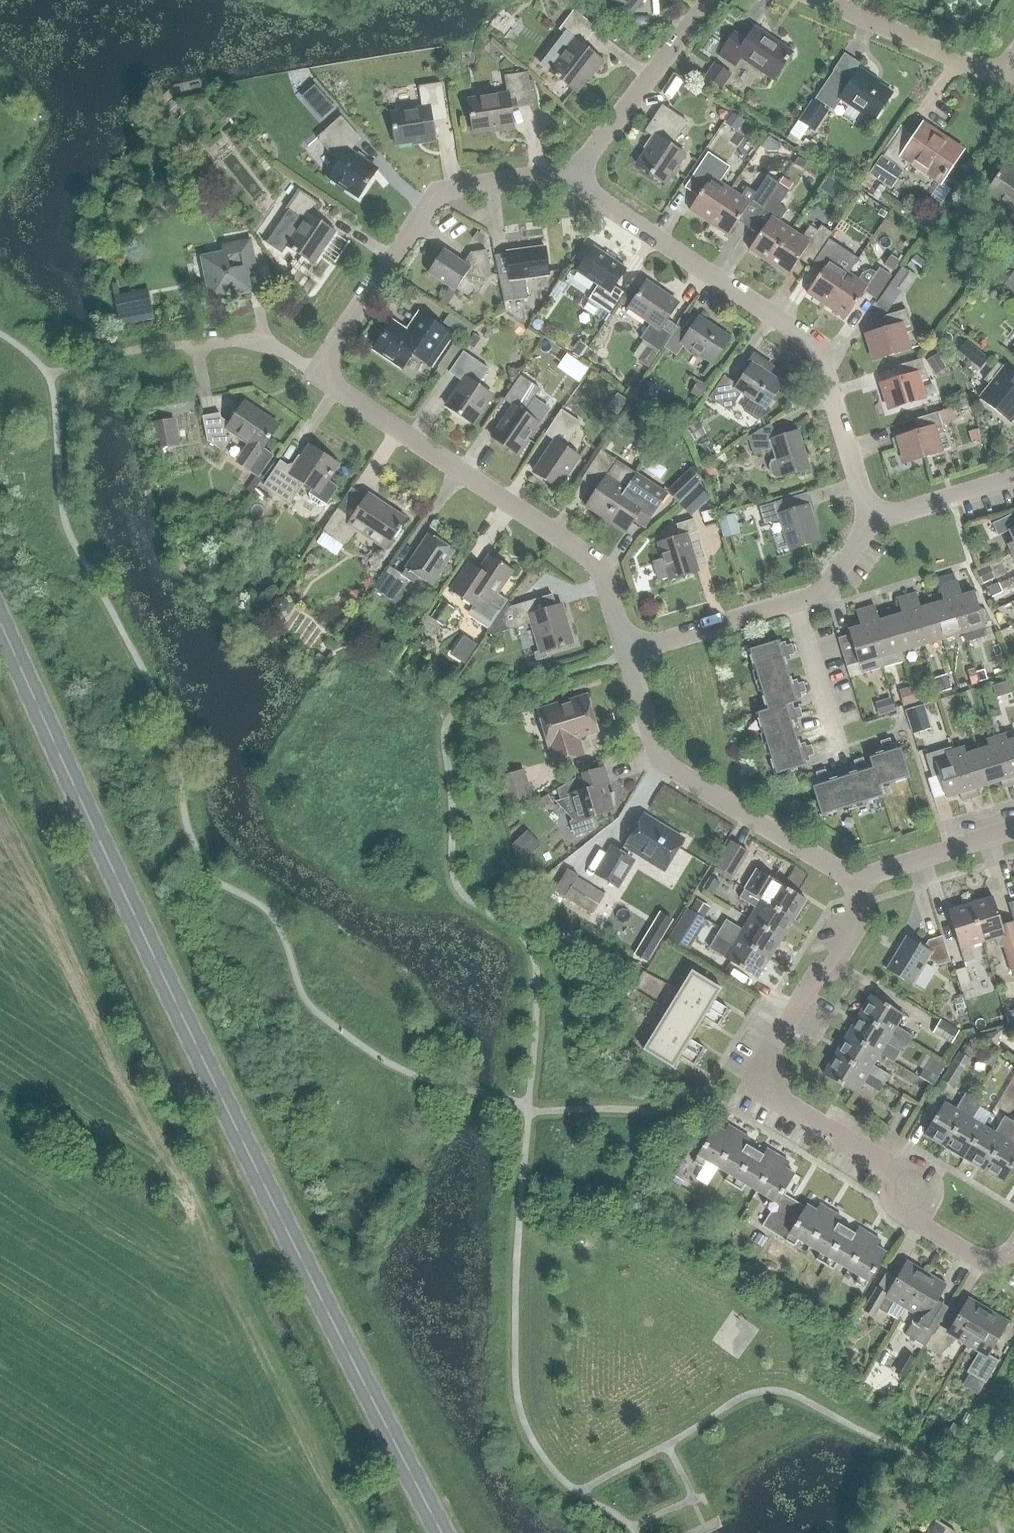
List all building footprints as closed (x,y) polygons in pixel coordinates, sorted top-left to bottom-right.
[(627,19),(641,0),(603,0),(627,19)] [(582,46),(596,28),(573,11),(559,30),(565,34),(541,65),(576,93),(592,72),(594,73),(602,62),(582,46)] [(739,57),(772,79),(790,52),(753,27),(745,40),(733,33),(717,56),(733,66),(739,57)] [(713,62),(704,77),(722,89),(731,74),(713,62)] [(833,72),(815,98),(831,109),(839,98),(873,121),(891,93),(870,79),(871,77),(858,69),(849,83),(833,72)] [(513,129),(510,109),(533,106),(528,72),(504,76),(507,94),(468,99),(473,133),(498,129),(499,131),(513,129)] [(421,143),(434,141),(432,121),(446,119),(441,83),(418,86),(422,108),(390,112),(395,145),(421,141),(421,143)] [(315,112),(327,101),(314,87),(302,97),(315,112)] [(814,131),(828,111),(811,100),(797,120),(814,131)] [(333,108),(327,101),(315,112),(320,118),(333,108)] [(654,138),(636,165),(665,184),(684,156),(670,146),(687,122),(662,105),(644,132),(654,138)] [(732,112),(724,124),(735,131),(744,120),(732,112)] [(350,151),(360,138),(341,116),(316,138),(338,163),(328,177),(358,197),(377,169),(350,151)] [(901,157),(939,182),(961,150),(923,124),(901,157)] [(730,190),(719,182),(729,167),(707,153),(691,177),(705,185),(688,210),(708,223),(730,190)] [(891,188),(903,170),(881,155),(868,173),(891,188)] [(803,168),(806,164),(797,158),(793,164),(803,168)] [(1004,166),(986,193),(1013,211),(1004,224),(1013,231),(1013,172),(1004,166)] [(778,183),(767,176),(755,193),(746,187),(740,196),(730,190),(708,223),(727,236),(749,203),(760,210),(778,183)] [(788,190),(778,183),(760,210),(770,217),(748,250),(767,263),(789,230),(778,222),(786,210),(778,205),(788,190)] [(263,241),(263,242),(281,254),(286,247),(312,264),(334,232),(314,218),(322,206),(298,190),(285,209),(288,211),(266,243),(263,241)] [(831,261),(828,260),(806,293),(825,306),(847,273),(836,266),(856,236),(837,223),(819,251),(832,260),(831,261)] [(819,250),(831,233),(820,226),(817,231),(809,225),(801,237),(789,230),(767,263),(787,276),(809,243),(819,250)] [(244,270),(256,268),(250,239),(220,244),(223,256),(205,260),(209,279),(205,279),(209,300),(229,296),(228,292),(247,288),(244,270)] [(544,246),(506,251),(509,275),(498,276),(503,302),(527,299),(524,279),(548,276),(544,246)] [(625,268),(593,247),(576,272),(575,281),(592,283),(592,282),(597,286),(587,300),(609,314),(623,293),(613,286),(625,268)] [(454,291),(463,278),(480,289),(490,274),(485,250),(470,252),(463,263),(443,249),(427,272),(454,291)] [(914,256),(906,267),(916,274),(924,263),(914,256)] [(900,291),(912,274),(901,267),(890,284),(900,291)] [(878,268),(876,271),(874,272),(869,270),(861,273),(858,279),(857,280),(847,273),(825,306),(845,319),(863,291),(875,299),(890,276),(878,268)] [(1005,286),(1013,292),(1013,271),(1005,286)] [(116,282),(110,283),(118,320),(152,313),(147,288),(119,294),(116,282)] [(650,323),(640,339),(658,351),(675,326),(665,320),(677,303),(646,282),(628,308),(650,323)] [(890,284),(875,305),(885,313),(900,291),(890,284)] [(437,302),(443,294),(435,289),(429,297),(437,302)] [(905,310),(881,317),(885,328),(865,334),(873,360),(908,349),(903,333),(912,331),(905,310)] [(411,354),(431,367),(452,336),(419,313),(406,332),(391,322),(373,349),(401,368),(411,354)] [(686,334),(677,327),(663,347),(675,356),(683,344),(712,363),(728,338),(697,317),(686,334)] [(537,330),(541,329),(543,326),(542,322),(538,319),(534,321),(532,324),(533,329),(537,330)] [(474,350),(480,340),(473,335),(467,345),(474,350)] [(979,368),(988,358),(966,340),(957,350),(979,368)] [(580,358),(587,347),(579,342),(571,353),(580,358)] [(545,343),(538,354),(549,361),(555,349),(545,343)] [(645,348),(637,360),(648,368),(656,356),(645,348)] [(472,424),(491,396),(477,386),(488,369),(462,352),(448,372),(462,382),(445,406),(472,424)] [(565,354),(556,368),(578,382),(587,369),(565,354)] [(736,384),(724,376),(709,398),(728,411),(740,393),(751,400),(743,411),(756,420),(769,411),(767,406),(782,383),(762,370),(766,363),(753,354),(748,362),(750,363),(736,384)] [(936,355),(925,362),(934,375),(944,368),(936,355)] [(900,377),(880,384),(888,409),(923,399),(918,382),(927,380),(920,359),(897,366),(900,377)] [(1008,421),(1013,414),(1013,391),(1009,387),(1013,380),(1013,376),(997,362),(983,379),(990,385),(979,398),(1008,421)] [(512,406),(491,437),(515,454),(536,424),(537,425),(549,408),(533,397),(538,389),(519,376),(503,400),(512,406)] [(698,382),(690,394),(701,400),(708,388),(698,382)] [(648,402),(653,394),(643,388),(639,396),(648,402)] [(233,434),(249,444),(237,461),(259,476),(273,455),(262,448),(277,425),(244,402),(229,424),(220,418),(219,413),(202,416),(206,441),(221,451),(233,434)] [(553,441),(533,472),(557,488),(578,457),(564,447),(580,423),(560,410),(544,434),(553,441)] [(917,431),(897,437),(905,463),(950,449),(945,433),(944,433),(937,412),(913,419),(917,431)] [(151,422),(156,449),(178,445),(174,418),(151,422)] [(706,434),(699,423),(687,430),(694,442),(706,434)] [(775,459),(770,460),(768,466),(771,475),(776,478),(809,468),(797,431),(777,438),(775,434),(769,423),(747,437),(752,454),(771,448),(775,459)] [(968,432),(971,443),(981,440),(978,429),(968,432)] [(327,480),(337,465),(309,446),(292,470),(279,461),(263,486),(290,504),(303,484),(311,489),(308,493),(309,501),(318,506),(325,505),(337,487),(327,480)] [(600,450),(580,479),(596,490),(585,507),(604,520),(635,473),(613,459),(600,450)] [(675,483),(686,495),(701,481),(690,469),(675,483)] [(635,473),(604,520),(624,533),(633,520),(643,526),(653,511),(665,493),(653,486),(635,473)] [(691,493),(677,505),(687,516),(700,503),(707,496),(698,486),(691,493)] [(350,488),(321,531),(345,547),(356,529),(385,548),(405,519),(367,494),(365,497),(350,488)] [(790,548),(790,549),(818,541),(807,505),(789,511),(785,499),(758,507),(763,524),(781,519),(785,533),(773,536),(778,552),(790,548)] [(703,524),(713,521),(710,511),(700,514),(703,524)] [(724,538),(740,533),(734,513),(718,518),(724,538)] [(1011,553),(1013,552),(1013,516),(1013,514),(991,524),(997,536),(1008,530),(1013,541),(1007,544),(1011,553)] [(689,544),(699,540),(693,519),(676,525),(679,537),(658,543),(663,559),(652,563),(657,580),(668,577),(669,579),(697,571),(689,544)] [(453,551),(427,534),(401,574),(389,566),(373,589),(394,603),(410,581),(413,583),(418,576),(430,584),(453,551)] [(479,570),(467,562),(449,590),(472,606),(469,611),(490,625),(507,601),(496,594),(511,571),(488,556),(479,570)] [(988,566),(976,571),(982,584),(994,579),(988,566)] [(956,581),(947,584),(962,633),(965,643),(986,636),(983,627),(973,592),(961,596),(956,581)] [(998,583),(987,588),(991,597),(1002,592),(998,583)] [(938,586),(942,601),(931,605),(941,639),(962,633),(947,584),(938,586)] [(915,593),(906,596),(921,646),(941,639),(931,605),(919,608),(915,593)] [(901,614),(889,617),(900,652),(921,646),(906,596),(896,599),(901,614)] [(273,605),(275,610),(280,612),(285,610),(287,605),(285,599),(280,597),(275,599),(273,605)] [(535,612),(531,600),(510,607),(515,627),(531,623),(539,651),(539,652),(544,651),(572,643),(561,605),(535,612)] [(452,609),(441,602),(430,618),(441,625),(452,609)] [(903,662),(900,652),(889,617),(878,621),(874,606),(864,609),(882,668),(903,662)] [(855,611),(860,626),(848,630),(849,635),(837,638),(845,667),(857,663),(861,674),(882,668),(864,609),(855,611)] [(425,614),(418,625),(434,636),(441,625),(430,618),(425,614)] [(463,637),(451,655),(463,663),(476,646),(463,637)] [(791,720),(802,717),(799,707),(788,710),(787,705),(797,701),(795,695),(805,692),(802,682),(792,685),(783,657),(794,654),(791,644),(780,647),(778,641),(747,650),(765,710),(755,713),(773,774),(799,766),(805,765),(803,758),(813,755),(810,745),(800,748),(791,720)] [(539,651),(533,653),(535,660),(546,657),(544,651),(539,652),(539,651)] [(944,676),(932,679),(937,695),(949,691),(944,676)] [(1007,680),(992,686),(995,696),(1010,691),(1007,680)] [(898,690),(903,706),(916,703),(911,686),(898,690)] [(582,755),(577,738),(597,732),(586,695),(537,710),(553,764),(582,755)] [(887,698),(871,704),(875,716),(891,711),(887,698)] [(913,707),(904,710),(912,735),(921,732),(913,707)] [(995,737),(1009,786),(1013,784),(1013,739),(1006,741),(1004,734),(995,737)] [(1009,786),(995,737),(985,740),(988,747),(976,751),(987,785),(1000,781),(1002,788),(1009,786)] [(828,780),(824,770),(815,773),(818,783),(811,785),(821,816),(882,798),(879,787),(909,778),(899,747),(892,749),(889,738),(879,741),(882,752),(868,756),(871,766),(865,768),(862,758),(852,761),(856,771),(828,780)] [(965,754),(963,747),(954,750),(969,798),(977,796),(975,789),(987,785),(976,751),(965,754)] [(938,774),(945,798),(958,794),(961,801),(969,798),(954,750),(945,753),(944,750),(926,756),(932,776),(938,774)] [(582,774),(556,789),(560,801),(556,802),(556,803),(557,803),(572,818),(569,822),(573,836),(595,830),(591,817),(613,810),(612,793),(607,795),(604,784),(609,782),(604,767),(582,774)] [(523,769),(497,777),(505,804),(532,796),(523,769)] [(547,795),(535,802),(540,810),(551,803),(547,795)] [(660,825),(644,816),(625,847),(621,854),(611,848),(595,874),(617,887),(633,861),(628,858),(632,851),(663,870),(680,843),(657,830),(660,825)] [(528,829),(510,845),(524,860),(542,844),(528,829)] [(715,866),(733,877),(748,852),(730,842),(715,866)] [(709,876),(702,889),(712,895),(720,882),(709,876)] [(749,881),(744,889),(792,919),(805,899),(767,876),(760,888),(749,881)] [(564,897),(592,914),(602,897),(575,880),(564,897)] [(792,919),(744,889),(738,898),(755,908),(748,919),(781,939),(792,919)] [(1013,922),(1001,926),(992,897),(970,904),(981,942),(994,938),(997,948),(1003,946),(1011,972),(1013,971),(1013,926),(1013,922)] [(703,917),(709,907),(698,900),(691,910),(703,917)] [(969,946),(981,942),(970,904),(947,911),(963,963),(974,960),(969,946)] [(687,908),(668,940),(688,952),(695,940),(686,935),(698,915),(687,908)] [(769,958),(781,939),(748,919),(742,930),(725,920),(720,928),(769,958)] [(724,958),(757,978),(769,958),(720,928),(708,948),(724,958)] [(923,947),(906,936),(885,969),(911,985),(927,959),(937,965),(949,961),(941,937),(927,941),(923,947)] [(965,966),(954,970),(961,993),(972,989),(965,966)] [(690,970),(678,991),(722,1017),(727,1009),(713,1001),(721,989),(690,970)] [(717,1025),(722,1017),(678,991),(666,1010),(696,1028),(703,1017),(717,1025)] [(870,995),(858,1015),(907,1045),(912,1036),(896,1026),(902,1015),(870,995)] [(689,1040),(696,1028),(666,1010),(654,1029),(698,1056),(703,1048),(689,1040)] [(902,1053),(907,1045),(858,1015),(846,1035),(879,1054),(885,1043),(902,1053)] [(951,1043),(958,1030),(939,1019),(932,1033),(951,1043)] [(693,1064),(698,1056),(654,1029),(642,1049),(672,1068),(680,1056),(693,1064)] [(872,1065),(879,1054),(846,1035),(834,1054),(883,1084),(889,1075),(872,1065)] [(997,1059),(985,1051),(980,1059),(991,1067),(997,1059)] [(946,1072),(956,1079),(969,1059),(958,1052),(946,1072)] [(878,1092),(883,1084),(834,1054),(822,1074),(855,1094),(862,1082),(878,1092)] [(955,1109),(943,1102),(924,1135),(944,1147),(973,1098),(965,1093),(955,1109)] [(944,1147),(963,1159),(983,1126),(972,1120),(982,1103),(973,1098),(944,1147)] [(993,1133),(983,1126),(963,1159),(982,1170),(1012,1121),(1003,1116),(993,1133)] [(1012,1121),(982,1170),(1002,1182),(1013,1163),(1013,1145),(1011,1143),(1013,1137),(1013,1123),(1012,1121)] [(706,1161),(717,1167),(738,1132),(727,1126),(724,1132),(714,1126),(692,1162),(702,1168),(706,1161)] [(717,1167),(728,1174),(723,1181),(732,1186),(754,1150),(745,1145),(749,1139),(738,1132),(717,1167)] [(762,1155),(754,1150),(732,1186),(738,1190),(741,1191),(745,1184),(756,1191),(777,1156),(766,1149),(762,1155)] [(781,1193),(793,1174),(784,1168),(788,1162),(777,1156),(756,1191),(766,1198),(762,1205),(771,1210),(773,1207),(777,1200),(781,1193)] [(677,1172),(672,1180),(679,1185),(685,1177),(677,1172)] [(789,1198),(781,1193),(777,1200),(785,1205),(789,1198)] [(791,1199),(789,1198),(769,1232),(773,1234),(776,1236),(797,1203),(795,1202),(791,1199)] [(777,1200),(773,1207),(781,1212),(785,1205),(777,1200)] [(793,1209),(801,1214),(805,1207),(797,1203),(793,1209)] [(830,1211),(819,1205),(815,1211),(806,1205),(805,1207),(801,1214),(795,1224),(792,1228),(788,1234),(784,1241),(793,1247),(797,1240),(808,1246),(830,1211)] [(777,1218),(781,1212),(773,1207),(771,1210),(769,1213),(777,1218)] [(801,1214),(793,1209),(787,1219),(795,1224),(801,1214)] [(846,1229),(837,1224),(840,1217),(830,1211),(808,1246),(819,1253),(815,1260),(823,1265),(846,1229)] [(765,1220),(773,1225),(777,1218),(769,1213),(765,1220)] [(784,1223),(792,1228),(795,1224),(787,1219),(784,1223)] [(773,1225),(765,1220),(761,1227),(769,1232),(773,1225)] [(792,1228),(784,1223),(780,1229),(788,1234),(792,1228)] [(854,1234),(846,1229),(823,1265),(832,1270),(836,1263),(847,1270),(869,1234),(858,1228),(854,1234)] [(776,1236),(784,1241),(788,1234),(780,1229),(776,1236)] [(758,1233),(753,1241),(761,1246),(766,1238),(758,1233)] [(879,1241),(869,1234),(847,1270),(858,1276),(854,1283),(863,1289),(885,1253),(876,1247),(879,1241)] [(774,1241),(768,1251),(778,1257),(784,1247),(774,1241)] [(876,1288),(863,1310),(873,1316),(877,1309),(886,1315),(893,1303),(904,1309),(926,1273),(905,1261),(885,1294),(876,1288)] [(946,1285),(926,1273),(904,1309),(915,1316),(904,1335),(923,1346),(936,1324),(948,1306),(937,1299),(946,1285)] [(810,1290),(817,1294),(824,1283),(817,1279),(810,1290)] [(987,1310),(967,1298),(947,1331),(936,1324),(923,1346),(939,1356),(955,1339),(966,1346),(987,1310)] [(1008,1322),(987,1310),(966,1346),(977,1353),(966,1372),(984,1383),(997,1361),(988,1355),(1008,1322)] [(902,1357),(893,1371),(903,1377),(911,1363),(902,1357)] [(964,1429),(953,1423),(947,1434),(957,1441),(964,1429)] [(955,1532),(934,1520),(926,1532),(954,1532),(955,1532)]
